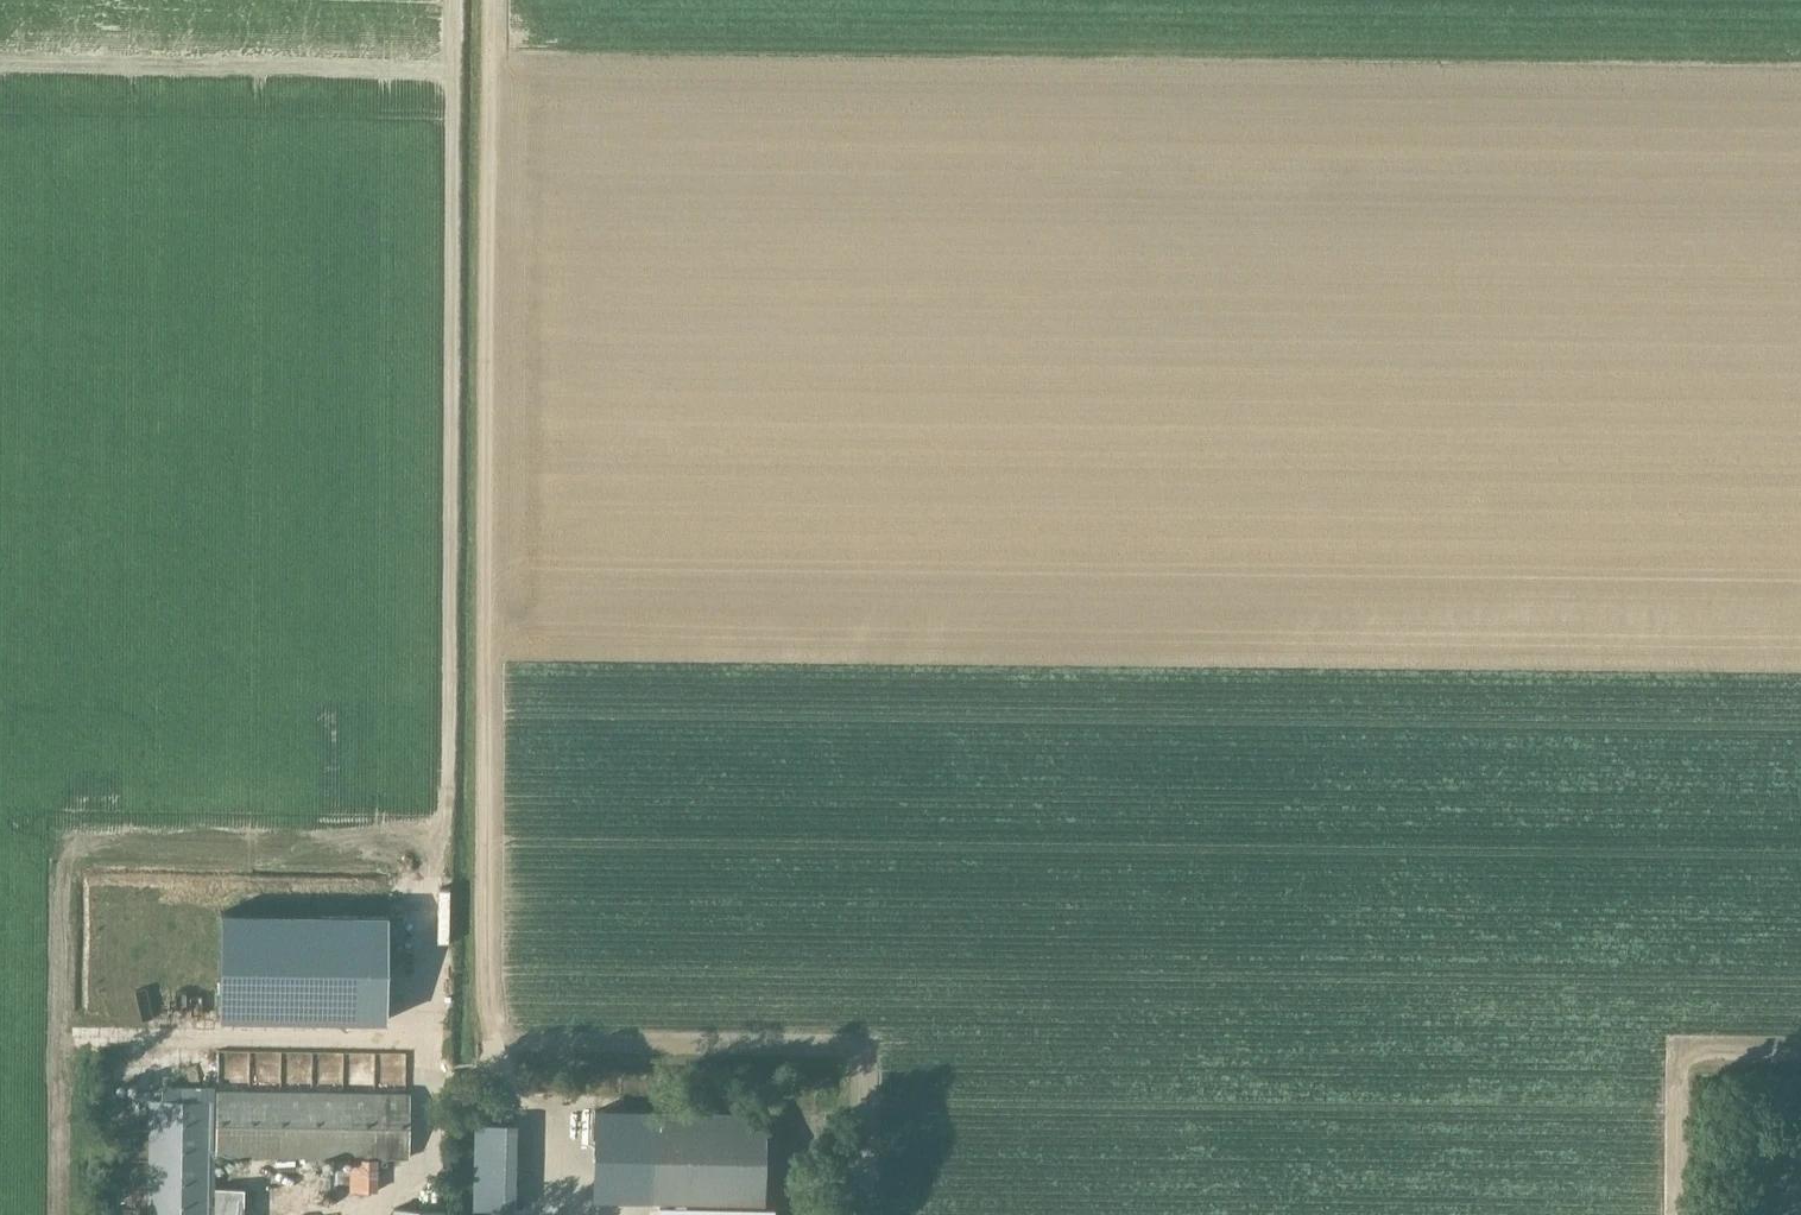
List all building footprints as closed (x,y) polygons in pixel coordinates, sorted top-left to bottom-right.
[(386,912),(218,912),(218,1018),(386,1018),(386,912)] [(216,1089),(215,1153),(351,1154),(350,1188),(376,1188),(376,1155),(408,1155),(409,1092),(216,1089)] [(214,1099),(149,1098),(147,1214),(212,1214),(214,1099)] [(651,1110),(649,1198),(764,1201),(766,1112),(651,1110)] [(473,1126),(472,1211),(514,1211),(515,1127),(473,1126)] [(243,1186),(214,1186),(214,1214),(243,1214),(243,1186)] [(444,1207),(392,1206),(392,1214),(444,1214),(444,1207)]
